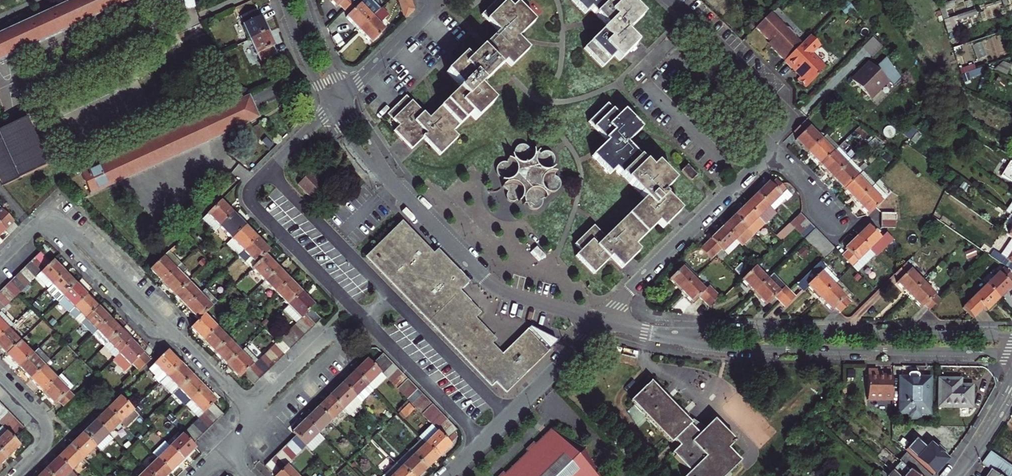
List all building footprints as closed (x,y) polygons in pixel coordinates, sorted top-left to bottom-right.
[(132,0),(75,0),(0,35),(0,61),(132,0)] [(337,6),(340,3),(345,8),(353,0),(332,0),(337,6)] [(345,8),(350,14),(348,16),(360,28),(374,15),(381,7),(374,0),(353,0),(345,8)] [(429,118),(407,95),(388,113),(399,124),(394,129),(412,148),(424,137),(440,154),(458,137),(453,131),(471,114),(475,119),(493,102),(479,87),(506,60),(512,65),(529,48),(518,37),(535,20),(518,3),(513,8),(505,0),(497,0),(483,14),(499,30),(470,59),(465,54),(447,71),(461,87),(429,118)] [(405,17),(408,15),(403,0),(400,0),(405,17)] [(408,15),(415,8),(412,0),(403,0),(408,15)] [(585,12),(591,7),(608,25),(585,47),(603,66),(615,55),(620,61),(638,43),(626,31),(643,15),(629,0),(623,0),(621,2),(619,0),(573,0),(585,12)] [(948,17),(943,4),(938,5),(943,19),(948,17)] [(391,15),(383,6),(381,7),(374,15),(382,23),(391,15)] [(242,25),(254,49),(257,56),(258,55),(261,62),(277,54),(274,48),(275,47),(260,17),(259,17),(256,10),(240,18),(243,25),(242,25)] [(800,44),(802,42),(793,32),(793,30),(786,24),(784,23),(771,10),(756,26),(773,43),(771,45),(785,59),(800,44)] [(944,19),(947,32),(956,30),(954,22),(977,16),(975,11),(944,19)] [(382,23),(374,15),(360,28),(373,41),(386,28),(382,23)] [(800,44),(811,55),(819,47),(808,36),(802,42),(800,44)] [(861,48),(871,58),(882,48),(872,37),(861,48)] [(811,55),(800,44),(785,59),(803,77),(799,80),(808,89),(826,70),(811,55)] [(887,81),(866,62),(849,81),(870,99),(887,81)] [(1007,64),(994,70),(1011,78),(1011,66),(1007,64)] [(984,73),(982,67),(967,72),(969,78),(984,73)] [(91,194),(259,117),(250,98),(237,104),(82,174),(91,194)] [(660,220),(666,226),(671,222),(670,221),(681,209),(663,191),(675,180),(657,162),(651,167),(626,142),(641,127),(623,110),(618,115),(606,103),(588,121),(595,127),(597,126),(609,139),(593,155),(610,173),(615,167),(636,188),(638,188),(640,186),(641,186),(649,194),(645,197),(646,198),(621,222),(623,223),(615,230),(614,229),(606,237),(594,225),(576,243),(582,250),(577,255),(588,266),(590,265),(594,272),(611,256),(612,257),(620,250),(630,260),(640,250),(635,244),(660,220)] [(796,138),(808,151),(822,137),(805,119),(793,130),(799,136),(796,138)] [(26,120),(0,131),(0,132),(0,182),(2,187),(47,167),(26,120)] [(609,139),(597,126),(595,127),(607,140),(592,155),(593,155),(609,139)] [(839,144),(827,132),(822,137),(834,149),(839,144)] [(913,144),(919,135),(915,133),(909,141),(913,144)] [(808,151),(820,163),(834,149),(822,137),(808,151)] [(546,192),(550,194),(552,191),(555,190),(558,189),(561,186),(561,182),(561,179),(559,177),(557,174),(556,174),(556,172),(552,171),(552,169),(555,167),(553,164),(555,162),(555,159),(555,156),(554,154),(553,153),(551,151),(548,150),(546,150),(544,150),(542,152),(539,150),(538,152),(536,154),(535,153),(535,151),(534,149),(531,149),(528,146),(525,144),(522,144),(521,144),(519,144),(517,146),(515,149),(514,153),(512,154),(514,158),(513,159),(509,158),(508,160),(505,160),(501,161),(500,162),(498,165),(497,168),(497,170),(498,173),(500,176),(503,177),(502,180),(507,180),(507,182),(504,186),(507,190),(507,192),(507,195),(508,197),(510,198),(511,200),(514,200),(516,200),(518,200),(520,202),(521,200),(523,198),(524,198),(524,203),(527,202),(529,205),(531,207),(534,208),(536,208),(539,207),(542,205),(543,204),(544,201),(544,198),(546,197),(545,193),(546,192)] [(851,157),(839,144),(834,149),(820,163),(833,176),(851,157)] [(845,188),(864,169),(851,157),(833,176),(845,188)] [(688,166),(683,171),(688,177),(692,181),(698,175),(688,166)] [(845,188),(857,201),(876,182),(864,169),(845,188)] [(325,187),(313,175),(300,186),(312,199),(325,187)] [(758,191),(775,210),(777,211),(793,195),(776,178),(771,183),(769,181),(758,191)] [(870,214),(888,195),(876,182),(857,201),(870,214)] [(638,188),(636,188),(645,197),(649,194),(641,186),(640,186),(638,188)] [(775,210),(758,191),(746,203),(764,221),(775,210)] [(216,206),(202,220),(214,232),(220,227),(233,214),(221,201),(216,206)] [(746,203),(735,214),(747,227),(752,232),(764,221),(746,203)] [(14,222),(0,208),(0,236),(14,222)] [(681,209),(670,221),(671,222),(682,210),(681,209)] [(789,222),(795,227),(806,217),(800,212),(789,222)] [(246,226),(233,214),(220,227),(232,240),(246,226)] [(747,227),(735,214),(723,226),(735,239),(747,227)] [(795,227),(800,233),(811,222),(806,217),(795,227)] [(897,220),(882,219),(881,227),(897,227),(897,220)] [(434,253),(402,221),(366,256),(482,375),(487,370),(499,358),(479,337),(483,333),(462,311),(466,307),(450,290),(457,283),(460,280),(434,253)] [(623,223),(621,222),(614,229),(615,230),(623,223)] [(800,233),(805,238),(816,227),(811,222),(800,233)] [(857,235),(871,249),(883,238),(869,224),(857,235)] [(257,238),(246,226),(232,240),(244,252),(257,238)] [(740,244),(735,239),(723,226),(706,242),(717,253),(724,260),(740,244)] [(740,244),(752,232),(747,227),(735,239),(740,244)] [(807,240),(810,243),(821,232),(816,227),(805,238),(807,240)] [(810,243),(815,248),(826,237),(821,232),(810,243)] [(877,255),(895,239),(889,233),(883,238),(871,249),(877,255)] [(854,266),(871,249),(857,235),(845,247),(847,249),(842,254),(854,266)] [(820,253),(831,242),(826,237),(815,248),(820,253)] [(257,238),(244,252),(238,257),(251,270),(252,269),(266,256),(270,252),(257,238)] [(980,247),(990,254),(1011,269),(1011,239),(1010,238),(999,253),(983,242),(980,247)] [(227,245),(238,257),(244,252),(232,240),(227,245)] [(711,258),(717,253),(706,242),(701,247),(711,258)] [(836,248),(835,247),(831,242),(820,253),(824,258),(825,258),(836,248)] [(860,272),(877,255),(871,249),(854,266),(860,272)] [(482,311),(461,290),(470,281),(438,250),(434,253),(460,280),(457,283),(450,290),(466,307),(462,311),(483,333),(479,337),(499,358),(505,353),(494,342),(498,339),(476,317),(482,311)] [(620,250),(612,257),(622,267),(630,260),(620,250)] [(162,283),(181,265),(169,252),(150,271),(162,283)] [(45,268),(50,263),(40,253),(35,258),(45,268)] [(278,269),(266,256),(252,269),(265,282),(278,269)] [(40,274),(45,268),(35,258),(30,263),(40,274)] [(821,297),(840,279),(822,260),(798,283),(804,289),(809,285),(821,297)] [(65,273),(53,261),(50,263),(45,268),(40,274),(38,275),(50,287),(65,273)] [(909,294),(924,280),(907,261),(895,273),(900,278),(897,281),(909,294)] [(38,275),(40,274),(30,263),(24,268),(35,279),(38,275)] [(682,290),(695,278),(698,275),(686,263),(683,266),(681,263),(675,269),(677,271),(670,278),(682,290)] [(754,291),(768,278),(755,264),(741,278),(754,291)] [(188,272),(181,265),(162,283),(174,296),(188,282),(183,277),(188,272)] [(1005,267),(987,284),(1000,297),(1011,285),(1011,284),(1009,282),(1011,279),(1011,274),(1005,267)] [(30,283),(35,279),(24,268),(19,273),(30,283)] [(291,281),(278,269),(265,282),(277,294),(291,281)] [(774,272),(768,278),(754,291),(767,304),(775,296),(780,300),(791,290),(774,272)] [(25,288),(30,283),(19,273),(15,278),(25,288)] [(57,303),(76,285),(65,273),(50,287),(47,291),(45,293),(56,304),(57,303)] [(47,291),(50,287),(38,275),(35,279),(47,291)] [(25,288),(15,278),(10,283),(20,293),(25,288)] [(705,288),(695,278),(682,290),(692,300),(699,294),(703,299),(713,289),(709,284),(705,288)] [(848,296),(852,292),(840,279),(821,297),(833,310),(836,307),(841,312),(852,301),(848,296)] [(909,294),(922,307),(925,304),(930,309),(942,298),(924,280),(909,294)] [(303,293),(291,281),(277,294),(289,307),(303,293)] [(199,295),(188,282),(174,296),(186,308),(199,295)] [(20,293),(10,283),(5,287),(15,298),(17,296),(20,293)] [(1000,297),(987,284),(963,307),(973,317),(984,307),(987,310),(1000,297)] [(68,314),(87,296),(76,285),(57,303),(68,314)] [(5,287),(0,292),(0,293),(10,303),(15,298),(5,287)] [(186,308),(198,321),(204,315),(218,302),(205,289),(199,295),(186,308)] [(708,304),(718,294),(713,289),(703,299),(708,304)] [(796,296),(791,290),(780,300),(786,306),(796,296)] [(10,303),(0,293),(0,303),(5,308),(10,303)] [(284,311),(297,324),(300,321),(305,316),(311,311),(315,306),(303,293),(289,307),(284,311)] [(84,321),(98,307),(87,296),(68,314),(74,319),(78,315),(84,321)] [(80,325),(91,336),(109,319),(98,307),(84,321),(80,325)] [(315,327),(321,321),(311,311),(305,316),(315,327)] [(12,327),(0,314),(0,322),(9,331),(12,327)] [(80,325),(84,321),(78,315),(74,319),(80,325)] [(217,328),(204,315),(198,321),(190,329),(202,342),(217,328)] [(315,327),(305,316),(300,321),(310,331),(315,327)] [(102,347),(120,330),(109,319),(91,336),(102,347)] [(300,321),(297,324),(295,326),(305,336),(310,331),(300,321)] [(9,331),(0,322),(0,339),(9,331)] [(305,336),(295,326),(290,331),(300,341),(305,336)] [(505,353),(499,358),(487,370),(499,382),(508,391),(558,342),(558,340),(531,327),(505,353)] [(217,328),(202,342),(214,354),(229,341),(217,328)] [(114,359),(132,342),(120,330),(102,347),(114,359)] [(9,331),(0,339),(0,349),(7,357),(20,343),(9,331)] [(285,336),(295,346),(300,341),(290,331),(285,336)] [(280,341),(290,351),(295,346),(285,336),(280,341)] [(241,353),(229,341),(214,354),(227,367),(241,353)] [(275,345),(285,356),(290,351),(280,341),(277,343),(275,345)] [(126,372),(132,365),(139,372),(151,361),(132,342),(114,359),(126,372)] [(20,343),(7,357),(19,369),(33,356),(20,343)] [(275,345),(270,350),(280,361),(285,356),(275,345)] [(253,366),(254,365),(257,362),(245,349),(241,353),(253,366)] [(265,355),(275,366),(280,361),(270,350),(265,355)] [(162,381),(166,377),(180,364),(168,351),(149,369),(155,375),(153,377),(160,383),(162,381)] [(19,369),(31,382),(45,368),(49,364),(37,352),(33,356),(19,369)] [(249,370),(253,366),(241,353),(227,367),(239,380),(245,374),(249,370)] [(387,359),(382,354),(371,364),(376,369),(387,359)] [(269,371),(275,366),(265,355),(259,360),(269,371)] [(376,369),(381,374),(382,375),(393,364),(387,359),(376,369)] [(259,360),(257,362),(254,365),(264,376),(269,371),(259,360)] [(355,372),(369,386),(381,374),(376,369),(371,364),(367,360),(355,372)] [(180,364),(166,377),(179,389),(192,376),(180,364)] [(382,375),(386,378),(386,379),(397,369),(393,364),(382,375)] [(254,365),(253,366),(249,370),(259,381),(264,376),(254,365)] [(57,381),(45,368),(31,382),(43,394),(57,381)] [(402,374),(397,369),(386,379),(391,384),(402,374)] [(249,370),(245,374),(254,385),(259,381),(249,370)] [(499,382),(487,370),(482,375),(494,386),(499,382)] [(866,371),(866,401),(891,402),(891,376),(885,376),(880,376),(880,373),(880,371),(866,371)] [(373,390),(369,386),(355,372),(343,384),(356,398),(361,403),(373,390)] [(381,374),(369,386),(373,390),(386,378),(382,375),(381,374)] [(402,374),(391,384),(396,389),(407,379),(402,374)] [(61,376),(57,381),(43,394),(55,406),(58,403),(64,408),(72,400),(67,395),(73,389),(61,376)] [(192,376),(179,389),(190,402),(204,389),(192,376)] [(166,377),(162,381),(174,394),(179,389),(166,377)] [(412,384),(407,379),(396,389),(401,395),(412,384)] [(933,418),(933,379),(899,379),(899,418),(908,418),(927,418),(933,418)] [(963,380),(937,380),(937,411),(975,411),(975,386),(963,386),(963,380)] [(739,464),(727,451),(734,443),(712,422),(698,436),(690,428),(692,426),(650,383),(629,403),(670,445),(673,442),(678,448),(671,455),(689,474),(687,475),(727,475),(739,464)] [(330,396),(344,410),(356,398),(343,384),(330,396)] [(417,390),(412,384),(401,395),(407,400),(417,390)] [(190,402),(203,414),(208,409),(212,405),(216,401),(204,389),(190,402)] [(422,394),(417,390),(407,400),(410,403),(411,405),(422,394)] [(427,399),(422,394),(411,405),(416,410),(427,399)] [(330,396),(318,409),(331,422),(336,427),(348,415),(344,410),(330,396)] [(121,397),(108,409),(121,423),(126,428),(139,415),(121,397)] [(361,403),(356,398),(344,410),(348,415),(361,403)] [(432,404),(427,399),(416,410),(421,415),(432,404)] [(190,402),(186,406),(198,419),(203,414),(190,402)] [(405,417),(413,408),(408,403),(400,413),(405,417)] [(432,404),(421,415),(426,420),(437,409),(432,404)] [(223,416),(212,405),(208,409),(218,420),(223,416)] [(10,414),(5,408),(0,413),(0,423),(10,414)] [(121,423),(108,409),(95,421),(109,435),(121,423)] [(218,420),(208,409),(203,414),(213,425),(218,420)] [(331,422),(318,409),(306,420),(319,434),(331,422)] [(437,409),(426,420),(431,425),(441,414),(437,409)] [(14,418),(10,414),(0,423),(0,425),(3,428),(3,429),(14,418)] [(208,431),(213,425),(203,414),(198,419),(197,419),(208,431)] [(447,420),(441,414),(431,425),(436,430),(447,420)] [(3,429),(8,434),(19,423),(14,418),(3,429)] [(208,431),(197,419),(192,424),(203,435),(208,431)] [(306,447),(319,434),(306,420),(293,433),(296,436),(306,447)] [(451,424),(447,420),(436,430),(437,431),(441,435),(451,424)] [(109,435),(95,421),(83,434),(96,447),(109,435)] [(19,423),(8,434),(13,439),(24,428),(19,423)] [(198,440),(203,435),(192,424),(187,429),(198,440)] [(456,429),(451,424),(441,435),(446,440),(454,431),(456,429)] [(437,431),(436,430),(431,425),(419,437),(421,438),(425,443),(437,431)] [(3,428),(0,430),(0,450),(8,458),(20,446),(13,439),(8,434),(3,429),(3,428)] [(198,440),(187,429),(182,434),(192,445),(198,440)] [(441,435),(437,431),(425,443),(439,457),(451,446),(450,444),(459,436),(454,431),(446,440),(441,435)] [(96,447),(83,434),(70,446),(83,460),(96,447)] [(196,449),(192,445),(182,434),(169,446),(183,461),(196,449)] [(319,434),(306,447),(311,451),(324,439),(319,434)] [(584,452),(551,434),(535,449),(532,447),(525,453),(528,456),(507,475),(597,475),(584,452)] [(109,435),(96,447),(100,452),(113,439),(109,435)] [(301,451),(306,447),(296,436),(291,441),(301,451)] [(421,438),(408,451),(427,469),(439,457),(425,443),(421,438)] [(905,449),(933,473),(946,457),(939,451),(940,450),(937,447),(935,449),(929,443),(925,448),(914,438),(905,449)] [(156,458),(169,446),(165,441),(152,454),(156,458)] [(291,451),(296,457),(301,451),(291,441),(286,446),(291,451)] [(71,472),(83,460),(70,446),(57,459),(71,472)] [(169,446),(156,458),(171,473),(183,461),(169,446)] [(281,451),(291,462),(296,457),(291,451),(286,446),(281,451)] [(288,465),(291,462),(281,451),(276,456),(286,467),(288,465)] [(408,451),(396,463),(409,475),(420,475),(427,469),(408,451)] [(917,475),(931,475),(904,453),(898,460),(901,462),(917,475)] [(989,472),(994,475),(1011,475),(1011,471),(985,453),(981,459),(992,466),(988,472),(989,472)] [(286,467),(276,456),(271,461),(281,472),(286,467)] [(156,458),(144,470),(150,475),(168,475),(171,473),(156,458)] [(71,472),(57,459),(45,471),(50,475),(75,475),(71,472)] [(981,459),(978,465),(988,472),(992,466),(981,459)] [(266,466),(275,475),(276,475),(281,472),(271,461),(266,466)] [(901,462),(892,471),(897,475),(917,475),(901,462)] [(384,475),(385,475),(409,475),(396,463),(384,475)] [(288,465),(286,467),(281,472),(276,475),(299,475),(288,465)]
